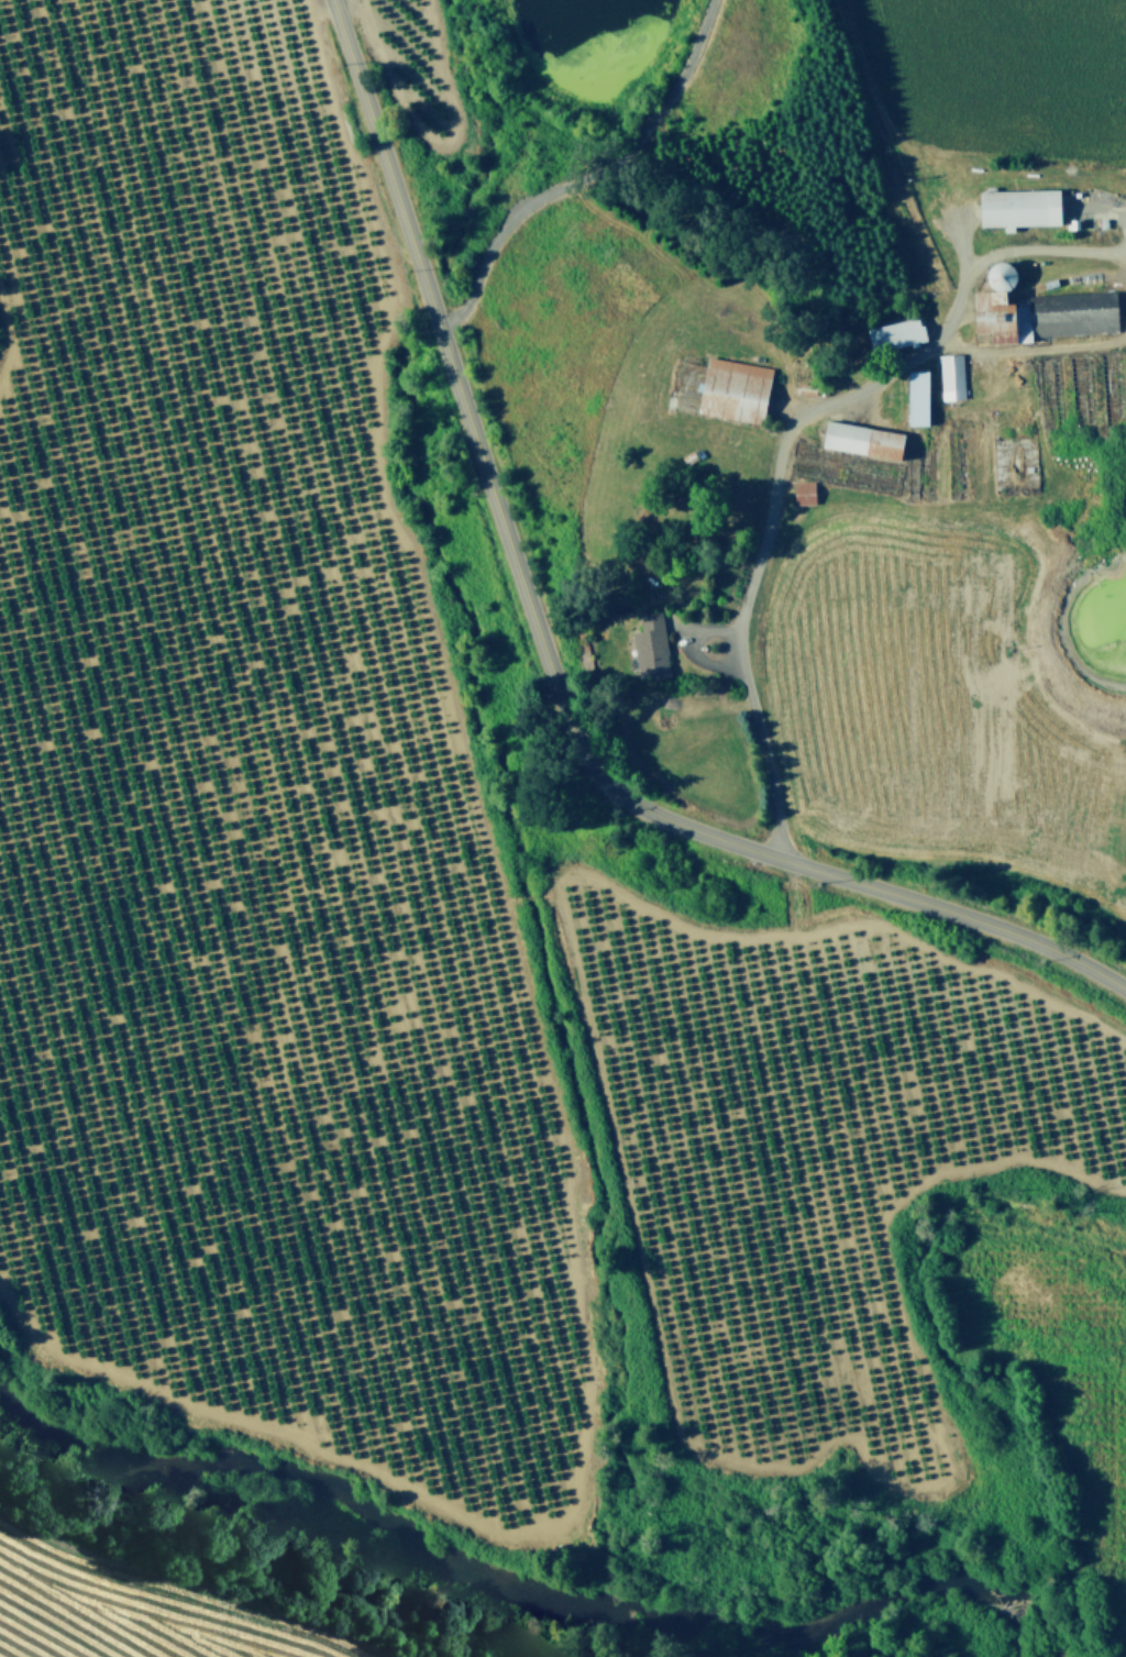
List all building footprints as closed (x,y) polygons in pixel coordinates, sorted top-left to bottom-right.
[(1059,224),(1059,188),(979,188),(979,224),(1059,224)] [(1117,331),(1115,288),(1025,294),(1026,300),(1008,301),(1006,262),(984,263),(985,288),(972,289),(974,333),(991,332),(991,339),(1117,331)] [(871,350),(925,339),(920,314),(866,325),(871,350)] [(939,397),(962,397),(961,352),(938,352),(939,397)] [(697,412),(762,422),(770,364),(705,355),(697,412)] [(927,367),(906,367),(906,423),(927,423),(927,367)] [(899,459),(904,430),(826,418),(821,446),(899,459)] [(813,480),(793,480),(793,502),(813,502),(813,480)] [(631,629),(637,674),(667,670),(660,609),(638,611),(640,628),(631,629)]
